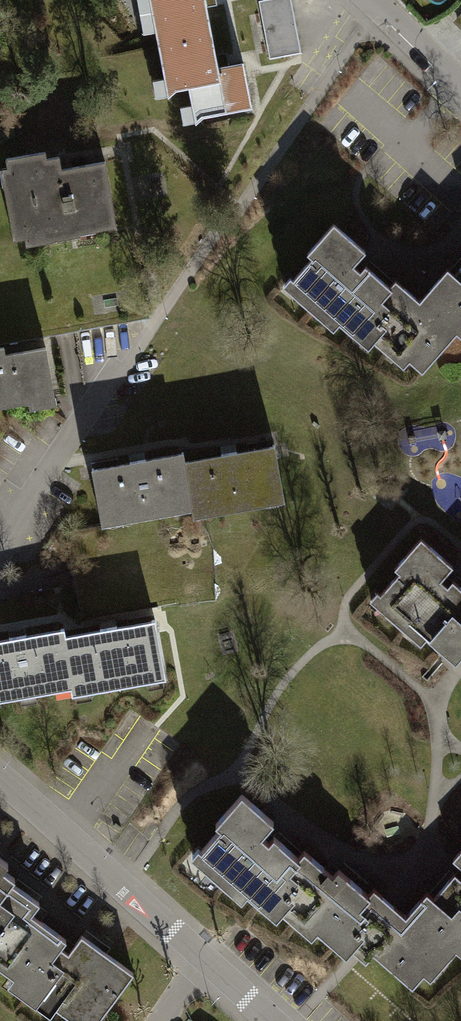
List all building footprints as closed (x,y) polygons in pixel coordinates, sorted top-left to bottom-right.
[(170,99),(178,91),(191,89),(198,124),(205,116),(255,107),(246,62),(223,67),(210,0),(151,0),(170,99)] [(259,0),(269,59),(300,53),(290,0),(261,0),(259,0)] [(46,153),(7,160),(9,170),(2,171),(15,241),(26,239),(28,247),(118,231),(105,164),(63,172),(60,159),(48,162),(46,153)] [(287,289),(336,332),(343,324),(374,351),(378,345),(407,370),(413,363),(427,375),(460,336),(460,277),(453,271),(425,304),(400,283),(395,289),(370,267),(365,274),(359,268),(371,254),(338,226),(312,256),(318,261),(299,283),(295,280),(287,289)] [(70,404),(64,349),(20,354),(19,349),(0,351),(0,411),(70,404)] [(191,454),(88,470),(97,525),(187,511),(189,522),(283,507),(274,452),(193,465),(191,454)] [(395,568),(401,572),(380,595),(376,592),(370,598),(421,643),(427,637),(456,662),(460,656),(460,589),(452,581),(447,586),(440,579),(452,566),(421,539),(395,568)] [(64,629),(0,640),(0,701),(70,688),(72,695),(163,679),(153,620),(65,636),(64,629)] [(269,823),(238,797),(212,827),(216,831),(197,853),(193,850),(186,859),(238,904),(243,898),(272,923),(315,864),(302,853),(295,860),(271,837),(264,845),(259,839),(269,823)] [(16,979),(10,987),(51,1017),(56,1011),(70,1020),(100,1020),(134,975),(83,938),(70,955),(63,950),(69,942),(33,916),(41,905),(14,885),(17,881),(4,872),(9,865),(0,858),(0,967),(16,979)] [(328,877),(315,864),(278,915),(308,940),(314,934),(342,958),(348,949),(385,906),(370,891),(364,898),(335,870),(328,877)] [(458,878),(436,903),(431,898),(407,925),(395,915),(385,906),(348,949),(358,958),(369,967),(377,958),(416,992),(427,980),(434,986),(460,956),(460,881),(458,878)]
